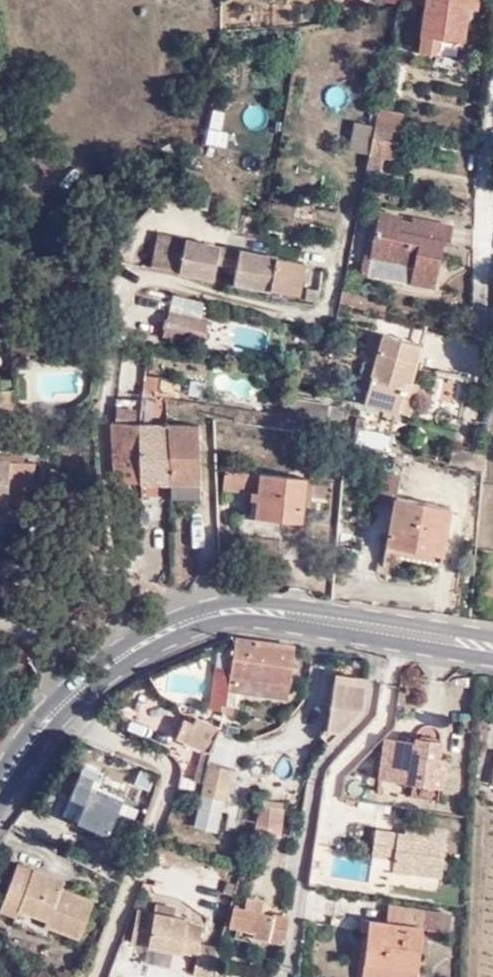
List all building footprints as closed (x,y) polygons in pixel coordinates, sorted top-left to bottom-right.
[(456,0),(418,0),(413,53),(450,56),(452,38),(456,0)] [(452,38),(462,38),(463,27),(466,26),(469,0),(456,0),(452,38)] [(379,99),(375,114),(400,119),(403,103),(379,99)] [(369,144),(375,114),(358,110),(352,140),(369,144)] [(400,119),(375,114),(369,144),(369,146),(384,149),(389,131),(398,133),(400,119)] [(378,209),(369,253),(365,271),(424,284),(425,282),(433,235),(441,236),(444,221),(411,214),(407,231),(396,228),(399,211),(378,208),(378,209)] [(411,214),(399,211),(396,228),(407,231),(411,214)] [(220,249),(185,242),(179,275),(213,282),(220,249)] [(303,261),(241,254),(238,288),(299,295),(303,261)] [(364,295),(342,287),(339,300),(362,305),(364,298),(364,295)] [(385,303),(364,298),(362,305),(383,312),(385,303)] [(171,306),(168,321),(194,325),(197,311),(171,306)] [(194,325),(168,321),(164,344),(188,349),(191,343),(199,344),(203,327),(194,325)] [(360,355),(376,359),(383,334),(369,329),(360,355)] [(383,334),(376,359),(364,399),(394,407),(400,389),(403,379),(410,382),(420,344),(383,334)] [(159,388),(160,372),(142,371),(141,387),(159,388)] [(423,413),(452,420),(465,379),(435,372),(423,413)] [(416,383),(410,382),(403,379),(400,389),(412,393),(416,383)] [(13,390),(0,390),(0,419),(24,419),(24,390),(13,390)] [(146,412),(168,410),(166,395),(144,398),(146,412)] [(353,422),(351,444),(384,452),(386,430),(353,422)] [(118,484),(139,482),(139,423),(117,424),(110,423),(111,439),(115,484),(118,484)] [(169,423),(139,423),(139,482),(172,482),(169,423)] [(198,424),(169,423),(172,482),(200,483),(198,424)] [(443,466),(479,475),(479,457),(447,450),(443,466)] [(22,508),(25,508),(32,460),(0,454),(0,504),(22,508)] [(220,487),(257,490),(258,473),(221,469),(220,487)] [(384,541),(423,549),(424,527),(443,529),(445,507),(404,498),(406,475),(379,471),(377,498),(389,500),(384,541)] [(258,473),(257,490),(255,514),(300,519),(305,477),(258,473)] [(173,499),(200,499),(200,483),(172,482),(173,499)] [(131,493),(132,572),(171,572),(170,493),(131,493)] [(20,527),(22,508),(0,504),(0,523),(20,527)] [(439,552),(443,529),(424,527),(423,549),(439,552)] [(293,643),(235,635),(229,673),(287,682),(293,643)] [(228,686),(229,673),(214,670),(209,703),(232,707),(236,687),(228,686)] [(318,729),(328,739),(358,710),(365,677),(335,672),(326,723),(318,729)] [(286,694),(287,682),(229,673),(228,686),(236,687),(286,694)] [(173,736),(211,750),(217,731),(220,721),(195,711),(192,719),(182,715),(173,736)] [(234,762),(241,736),(218,730),(211,756),(234,762)] [(408,798),(436,802),(444,758),(436,756),(438,741),(411,737),(410,743),(381,739),(376,774),(411,779),(408,798)] [(64,791),(67,793),(104,807),(118,776),(133,781),(135,778),(147,784),(152,772),(124,760),(122,766),(83,750),(64,791)] [(229,768),(208,762),(200,792),(221,799),(229,768)] [(213,832),(221,799),(200,792),(199,793),(190,824),(213,832)] [(104,807),(67,793),(62,804),(113,825),(118,814),(104,807)] [(286,806),(258,801),(250,828),(280,833),(286,806)] [(439,876),(445,830),(403,824),(403,831),(373,827),(370,854),(392,857),(390,870),(439,876)] [(52,918),(85,933),(101,898),(70,884),(73,877),(26,856),(5,901),(24,910),(28,902),(55,913),(52,918)] [(193,954),(189,970),(208,974),(216,944),(197,938),(201,923),(184,918),(185,914),(172,911),(174,904),(153,899),(151,905),(136,901),(127,936),(193,954)] [(233,906),(229,924),(252,927),(283,932),(286,911),(266,908),(265,912),(233,906)] [(372,917),(364,976),(416,976),(422,926),(446,929),(447,913),(387,906),(385,918),(372,917)] [(283,932),(252,927),(251,936),(282,940),(283,932)]
